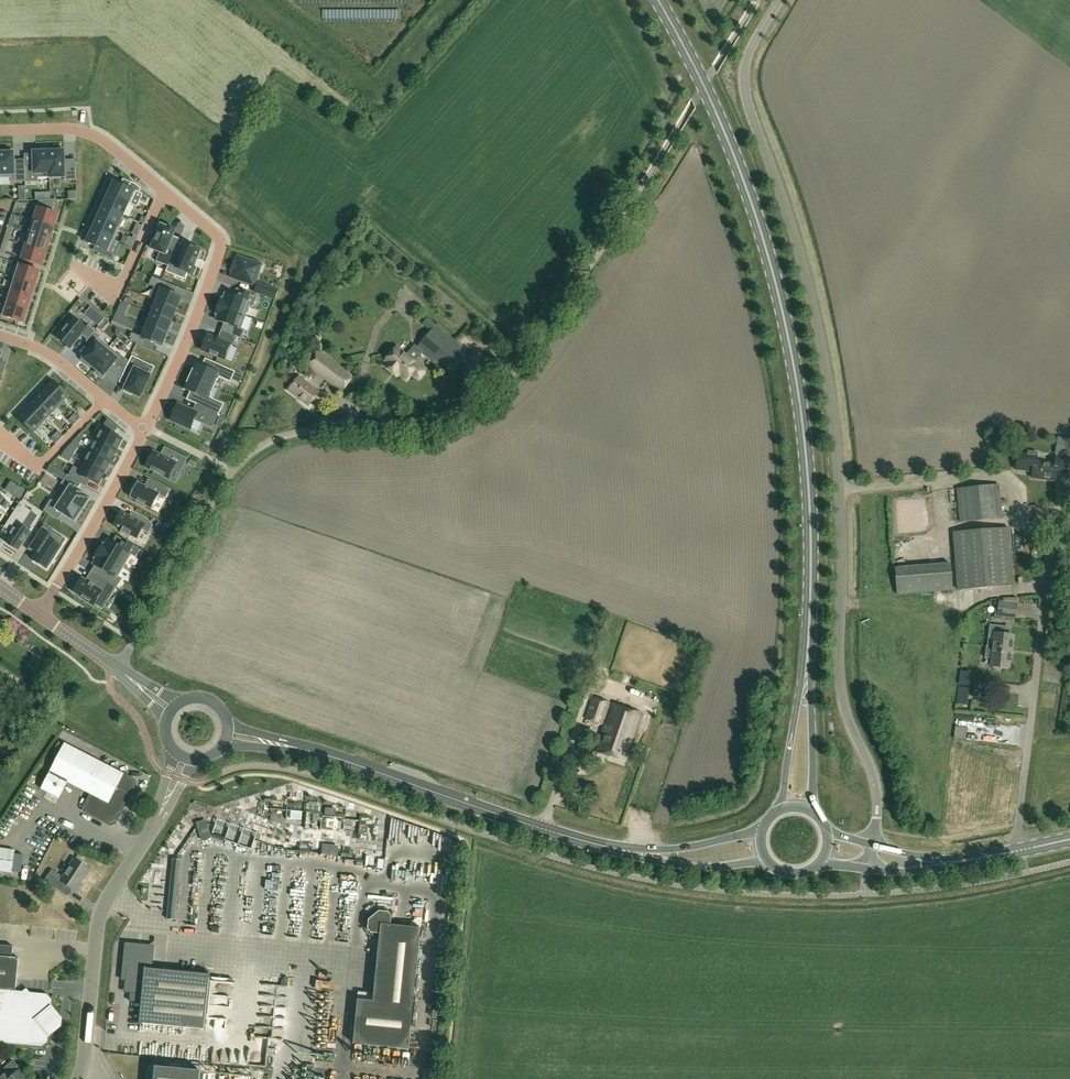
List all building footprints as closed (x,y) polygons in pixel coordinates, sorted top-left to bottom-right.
[(50,178),(49,151),(46,151),(46,149),(36,149),(36,152),(34,152),(34,166),(25,167),(25,181),(25,182),(38,182),(38,178),(50,178)] [(53,151),(49,151),(50,178),(64,177),(64,180),(76,180),(76,165),(65,165),(64,151),(63,151),(63,149),(53,149),(53,151)] [(0,153),(0,178),(11,177),(11,182),(25,181),(25,167),(14,167),(14,150),(4,150),(4,153),(0,153)] [(114,181),(108,194),(129,203),(131,204),(137,192),(139,193),(141,189),(136,184),(131,182),(129,188),(114,181)] [(131,204),(129,203),(108,194),(103,206),(123,215),(129,203),(131,204)] [(38,208),(34,221),(54,227),(58,214),(52,212),(56,199),(39,200),(37,208),(38,208)] [(118,227),(123,215),(103,206),(98,218),(118,227)] [(120,228),(118,227),(98,218),(92,230),(115,240),(120,228)] [(50,240),(54,227),(34,221),(30,233),(50,240)] [(143,226),(137,224),(132,235),(138,237),(143,226)] [(169,246),(175,230),(168,227),(161,225),(156,237),(154,236),(150,246),(152,247),(151,249),(160,252),(156,261),(168,266),(175,249),(169,246)] [(109,252),(115,240),(92,230),(87,242),(103,250),(101,254),(113,260),(115,255),(109,252)] [(46,252),(50,240),(30,233),(27,232),(23,245),(26,246),(46,252)] [(126,246),(132,249),(137,238),(131,236),(126,246)] [(196,258),(199,249),(186,244),(183,252),(175,249),(168,266),(166,272),(175,275),(177,269),(190,274),(193,265),(195,266),(197,259),(196,258)] [(42,265),(46,252),(26,246),(22,259),(42,265)] [(259,272),(254,270),(256,263),(238,257),(235,263),(234,263),(231,270),(233,271),(231,277),(254,285),(259,272)] [(17,264),(13,277),(36,285),(40,271),(17,264)] [(13,277),(9,290),(32,297),(36,285),(13,277)] [(181,297),(166,290),(169,283),(152,277),(149,285),(161,290),(157,301),(176,309),(181,297)] [(269,297),(272,289),(258,284),(255,292),(269,297)] [(98,288),(90,296),(106,313),(114,305),(98,288)] [(9,290),(5,302),(28,309),(32,297),(9,290)] [(221,299),(219,306),(246,316),(249,306),(253,308),(257,297),(243,291),(240,299),(226,293),(224,299),(221,299)] [(171,321),(176,309),(157,301),(152,313),(171,321)] [(28,309),(5,302),(1,315),(24,322),(28,309)] [(125,316),(130,306),(121,302),(117,312),(125,316)] [(246,316),(219,306),(216,314),(218,314),(216,320),(230,326),(228,334),(242,339),(245,330),(241,329),(246,316)] [(167,333),(171,321),(152,313),(147,326),(167,333)] [(89,325),(87,328),(74,317),(57,337),(70,349),(82,335),(88,340),(95,331),(89,325)] [(468,352),(436,325),(417,348),(448,375),(468,352)] [(162,346),(167,333),(147,326),(143,337),(132,333),(130,338),(137,344),(144,347),(146,340),(162,346)] [(93,368),(110,347),(100,339),(102,336),(95,331),(88,340),(86,341),(92,346),(82,358),(81,360),(88,366),(90,365),(93,368)] [(225,359),(231,346),(233,347),(237,337),(228,334),(221,331),(218,339),(207,335),(202,350),(210,353),(210,355),(217,358),(218,356),(225,359)] [(120,378),(128,361),(122,356),(121,356),(110,347),(93,368),(96,370),(95,372),(103,378),(104,377),(110,370),(120,378)] [(411,359),(397,347),(386,360),(388,362),(386,365),(393,371),(395,368),(407,378),(413,372),(419,377),(427,368),(414,357),(411,359)] [(343,393),(355,377),(319,350),(307,366),(343,393)] [(140,397),(151,375),(135,368),(139,359),(132,356),(125,372),(131,375),(124,390),(125,390),(124,391),(132,395),(132,393),(140,397)] [(196,363),(190,376),(214,387),(219,377),(230,382),(235,372),(214,362),(211,369),(196,363)] [(214,387),(190,376),(184,389),(199,396),(195,403),(219,414),(224,404),(210,398),(214,387)] [(320,392),(299,377),(289,390),(310,405),(314,400),(322,405),(329,406),(331,393),(320,392)] [(69,396),(53,380),(44,390),(60,405),(69,396)] [(60,405),(44,390),(35,399),(51,415),(60,405)] [(51,415),(35,399),(26,408),(42,424),(51,415)] [(218,417),(196,407),(192,414),(177,407),(169,423),(189,432),(194,423),(211,431),(218,417)] [(42,424),(26,408),(17,417),(33,433),(42,424)] [(76,413),(72,417),(77,422),(81,418),(76,413)] [(77,422),(72,417),(68,420),(74,425),(77,422)] [(116,450),(122,439),(114,435),(118,427),(108,419),(96,440),(116,450)] [(58,431),(55,435),(60,440),(63,436),(58,431)] [(60,440),(55,435),(51,438),(56,443),(60,440)] [(96,440),(91,451),(110,461),(116,450),(96,440)] [(154,451),(146,467),(168,478),(174,468),(181,472),(187,459),(169,450),(166,457),(154,451)] [(91,451),(85,462),(104,473),(110,461),(91,451)] [(1038,456),(1037,456),(1027,455),(1028,454),(1017,453),(1015,470),(1032,472),(1031,477),(1055,480),(1057,471),(1066,472),(1068,458),(1056,456),(1055,463),(1038,461),(1038,456)] [(74,466),(69,476),(87,486),(90,480),(98,484),(104,473),(85,462),(81,470),(74,466)] [(66,487),(61,495),(83,510),(90,498),(77,490),(82,483),(67,475),(61,484),(66,487)] [(166,498),(170,491),(153,482),(151,487),(148,488),(138,482),(136,486),(134,485),(130,492),(132,493),(130,497),(138,501),(137,503),(144,507),(145,505),(152,509),(160,495),(166,498)] [(958,488),(961,522),(1002,518),(999,485),(958,488)] [(20,499),(25,491),(18,487),(13,494),(20,499)] [(51,500),(44,511),(59,520),(63,514),(75,522),(83,510),(61,495),(56,503),(51,500)] [(26,505),(20,502),(4,526),(10,531),(4,541),(18,549),(32,527),(24,522),(31,511),(25,507),(26,505)] [(121,512),(114,525),(122,530),(121,532),(128,536),(129,534),(137,538),(142,530),(149,534),(153,525),(132,513),(130,517),(121,512)] [(158,522),(155,527),(162,531),(165,526),(158,522)] [(47,569),(61,546),(49,538),(54,531),(44,525),(30,547),(37,551),(32,559),(47,569)] [(953,532),(958,590),(1013,585),(1009,528),(953,532)] [(106,539),(99,551),(123,565),(129,553),(134,556),(139,549),(124,540),(120,547),(106,539)] [(99,551),(92,563),(103,570),(99,577),(115,586),(119,579),(116,577),(123,565),(99,551)] [(897,594),(953,590),(951,563),(895,568),(897,594)] [(82,578),(74,591),(82,596),(81,597),(94,605),(94,604),(96,605),(102,595),(109,600),(116,588),(99,577),(95,585),(91,582),(90,583),(82,578)] [(1016,618),(1017,604),(1018,603),(1017,598),(1004,597),(1003,601),(999,601),(998,616),(1016,618)] [(991,625),(988,645),(987,645),(987,647),(1012,650),(1014,635),(1006,634),(1007,627),(991,625)] [(1010,668),(1012,650),(987,647),(985,657),(992,658),(991,666),(996,666),(1000,669),(1004,667),(1010,668)] [(961,670),(959,685),(968,686),(970,671),(961,670)] [(986,698),(988,682),(975,681),(973,696),(986,698)] [(602,725),(610,703),(594,697),(587,719),(602,725)] [(641,714),(614,704),(598,751),(625,761),(641,714)] [(675,728),(669,740),(680,744),(685,732),(675,728)] [(135,780),(65,743),(41,789),(59,798),(67,782),(91,794),(84,808),(86,812),(111,825),(115,824),(136,784),(135,780)] [(303,790),(289,791),(289,800),(304,800),(303,790)] [(325,813),(325,801),(316,801),(315,813),(325,813)] [(354,850),(356,840),(347,839),(345,848),(354,850)] [(302,843),(302,852),(312,852),(312,843),(302,843)] [(12,873),(15,851),(0,849),(0,871),(12,873)] [(91,870),(75,859),(63,877),(52,869),(44,881),(59,890),(63,884),(76,892),(91,870)] [(409,1049),(414,1001),(422,1002),(424,977),(416,976),(420,937),(436,939),(439,910),(385,895),(384,908),(378,907),(365,918),(365,927),(372,936),(379,937),(373,1001),(358,999),(353,1043),(409,1049)] [(351,919),(353,913),(343,909),(340,916),(351,919)] [(336,931),(338,921),(318,918),(317,929),(336,931)] [(47,994),(30,992),(27,988),(23,992),(16,991),(19,958),(12,958),(13,947),(0,945),(0,1043),(42,1047),(48,1042),(49,1035),(57,1028),(59,1017),(52,1008),(52,1000),(47,994)] [(320,946),(320,956),(332,957),(332,947),(320,946)] [(205,1030),(210,975),(151,969),(153,949),(126,947),(123,974),(126,974),(125,988),(125,990),(127,992),(129,993),(142,994),(139,1024),(205,1030)] [(19,1070),(21,1069),(12,1060),(4,1068),(8,1071),(0,1078),(27,1078),(19,1070)] [(156,1066),(154,1078),(200,1078),(201,1071),(156,1066)] [(219,1070),(205,1071),(205,1078),(219,1078),(219,1070)]
